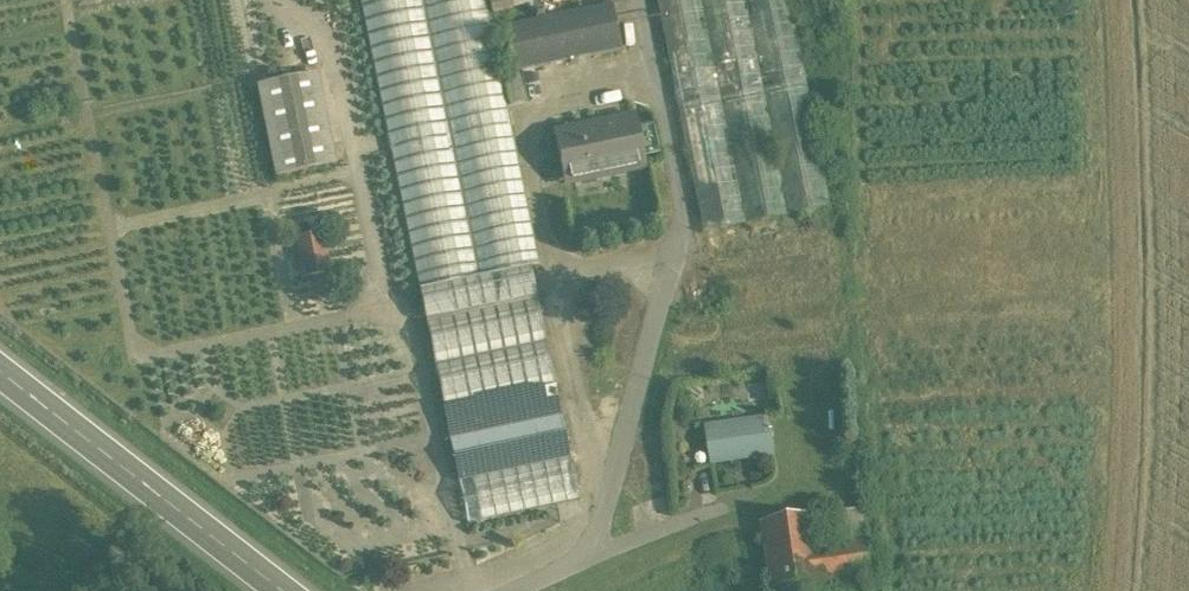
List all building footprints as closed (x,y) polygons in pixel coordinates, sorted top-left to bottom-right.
[(418,291),(529,268),(539,266),(485,0),(359,0),(418,291)] [(492,14),(530,6),(529,0),(490,0),(492,14)] [(702,233),(831,207),(789,0),(656,0),(702,233)] [(612,4),(503,27),(513,73),(621,50),(612,4)] [(521,72),(503,76),(509,105),(527,101),(521,72)] [(314,74),(257,86),(276,178),(333,166),(314,74)] [(635,118),(553,135),(562,177),(564,184),(574,182),(645,167),(635,118)] [(320,235),(297,239),(304,276),(327,272),(320,235)] [(529,268),(418,291),(425,322),(536,299),(529,268)] [(536,299),(425,322),(444,411),(555,387),(536,299)] [(555,387),(444,411),(450,441),(452,440),(451,440),(461,437),(480,522),(579,501),(570,458),(555,387)] [(766,421),(709,429),(714,462),(771,454),(766,421)] [(863,509),(838,513),(843,548),(849,579),(873,575),(863,509)] [(815,517),(763,524),(773,590),(825,583),(824,582),(849,579),(843,548),(820,551),(815,517)]
